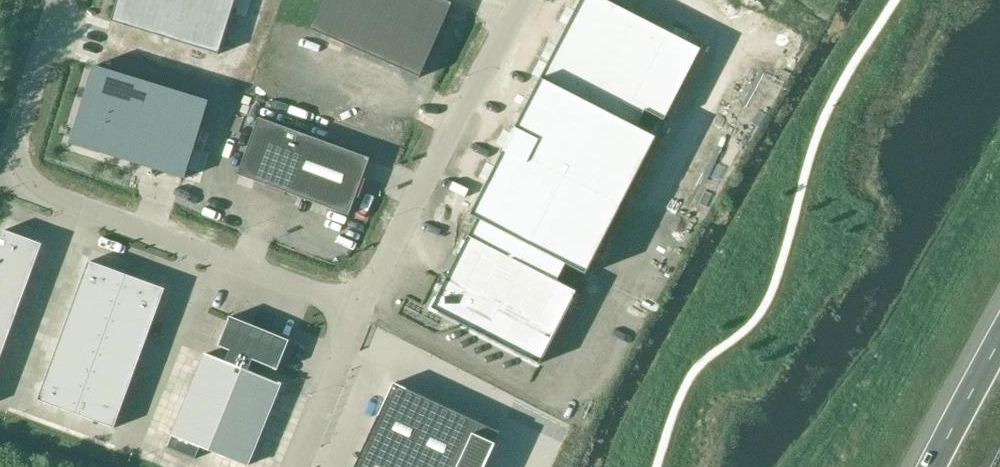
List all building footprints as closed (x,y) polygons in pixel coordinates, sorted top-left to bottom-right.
[(110,22),(217,55),(234,0),(117,0),(110,22)] [(305,22),(416,70),(447,0),(315,0),(305,22)] [(430,309),(538,365),(575,292),(557,283),(566,265),(584,275),(653,139),(636,130),(645,112),(663,121),(699,50),(601,0),(581,0),(461,234),(467,237),(430,309)] [(208,102),(92,66),(69,143),(184,179),(208,102)] [(258,118),(236,175),(264,186),(264,187),(265,188),(266,186),(283,193),(283,194),(284,195),(285,193),(348,216),(355,198),(356,198),(357,197),(355,196),(361,180),(363,181),(363,179),(362,179),(369,159),(258,118)] [(0,236),(0,358),(41,245),(38,244),(37,246),(4,234),(5,232),(2,231),(0,236)] [(87,262),(36,401),(74,415),(126,276),(125,275),(124,278),(89,265),(90,263),(87,262)] [(164,290),(126,276),(74,415),(75,415),(113,429),(164,290)] [(171,435),(165,448),(193,459),(198,446),(246,465),(279,382),(248,370),(252,359),(274,368),(286,340),(228,317),(217,345),(229,350),(224,361),(204,352),(171,435)] [(354,466),(484,466),(494,445),(493,444),(499,433),(392,383),(354,466)]
